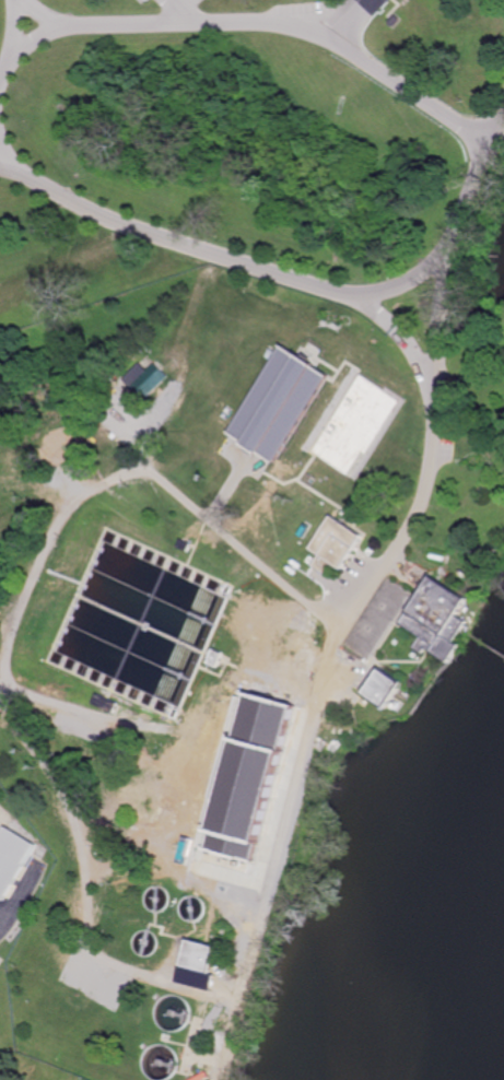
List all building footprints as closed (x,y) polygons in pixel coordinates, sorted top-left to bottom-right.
[(231,436),(280,464),(331,373),(282,345),(231,436)] [(152,368),(160,362),(171,375),(169,377),(172,379),(151,397),(149,394),(144,397),(127,377),(145,361),(152,368)] [(224,484),(220,480),(225,473),(230,478),(224,484)] [(212,510),(201,503),(207,495),(218,503),(212,510)] [(342,570),(336,565),(328,576),(314,566),(321,555),(312,549),(333,515),(365,536),(342,570)] [(304,537),(300,535),(305,527),(308,529),(304,537)] [(189,553),(178,548),(181,539),(194,544),(189,553)] [(302,564),(303,564),(303,565),(303,566),(303,567),(302,567),(302,568),(301,568),(300,568),(297,566),(296,570),(297,571),(298,571),(298,572),(298,573),(298,574),(297,574),(297,575),(296,575),(295,575),(290,571),(289,570),(289,568),(289,567),(290,566),(291,566),(292,566),(294,568),(296,565),(294,564),(293,563),(293,562),(293,561),(294,561),(294,560),(295,560),(296,560),(302,564)] [(465,618),(466,615),(468,618),(466,620),(470,622),(457,643),(461,646),(452,662),(429,648),(425,654),(418,648),(424,637),(402,624),(433,575),(470,599),(460,615),(465,618)] [(371,660),(344,644),(388,577),(413,594),(371,660)] [(222,668),(210,664),(216,649),(228,654),(222,668)] [(389,709),(365,694),(382,668),(406,683),(389,709)] [(118,714),(95,704),(98,694),(121,704),(118,714)] [(270,830),(257,826),(256,831),(251,830),(253,824),(236,820),(263,707),(295,716),(292,725),(296,726),(270,830)] [(5,903),(0,900),(0,839),(7,827),(38,846),(5,903)] [(234,896),(211,891),(226,829),(249,834),(234,896)] [(220,852),(222,845),(217,843),(218,838),(211,836),(208,849),(220,852)] [(155,912),(152,912),(150,911),(148,908),(146,906),(145,904),(144,901),(144,899),(144,895),(146,891),(149,889),(150,888),(153,887),(156,885),(160,885),(163,887),(165,888),(168,891),(169,894),(171,896),(171,900),(171,902),(168,906),(167,908),(165,909),(163,911),(160,912),(155,912)] [(194,923),(190,921),(188,920),(185,918),(184,916),(181,913),(181,909),(181,906),(181,904),(183,902),(185,900),(188,897),(190,896),(194,895),(198,896),(201,897),(204,900),(206,902),(208,906),(208,908),(208,912),(207,914),(206,916),(202,919),(200,921),(197,921),(194,923)] [(214,976),(181,967),(188,939),(222,948),(214,976)] [(190,1023),(186,1028),(181,1031),(178,1032),(175,1032),(169,1031),(164,1030),(162,1026),(160,1024),(157,1020),(156,1014),(156,1011),(157,1006),(159,1003),(162,1000),(164,998),(168,996),(174,995),(178,996),(184,998),(186,1000),(190,1005),(191,1009),(192,1014),(191,1020),(190,1023)] [(172,1079),(167,1079),(155,1079),(152,1078),(148,1076),(145,1071),(144,1066),(143,1061),(144,1057),(148,1053),(149,1050),(153,1047),(157,1045),(161,1045),(165,1045),(169,1046),(173,1049),(177,1053),(179,1057),(180,1060),(180,1064),(179,1069),(177,1072),(174,1077),(172,1079)]
